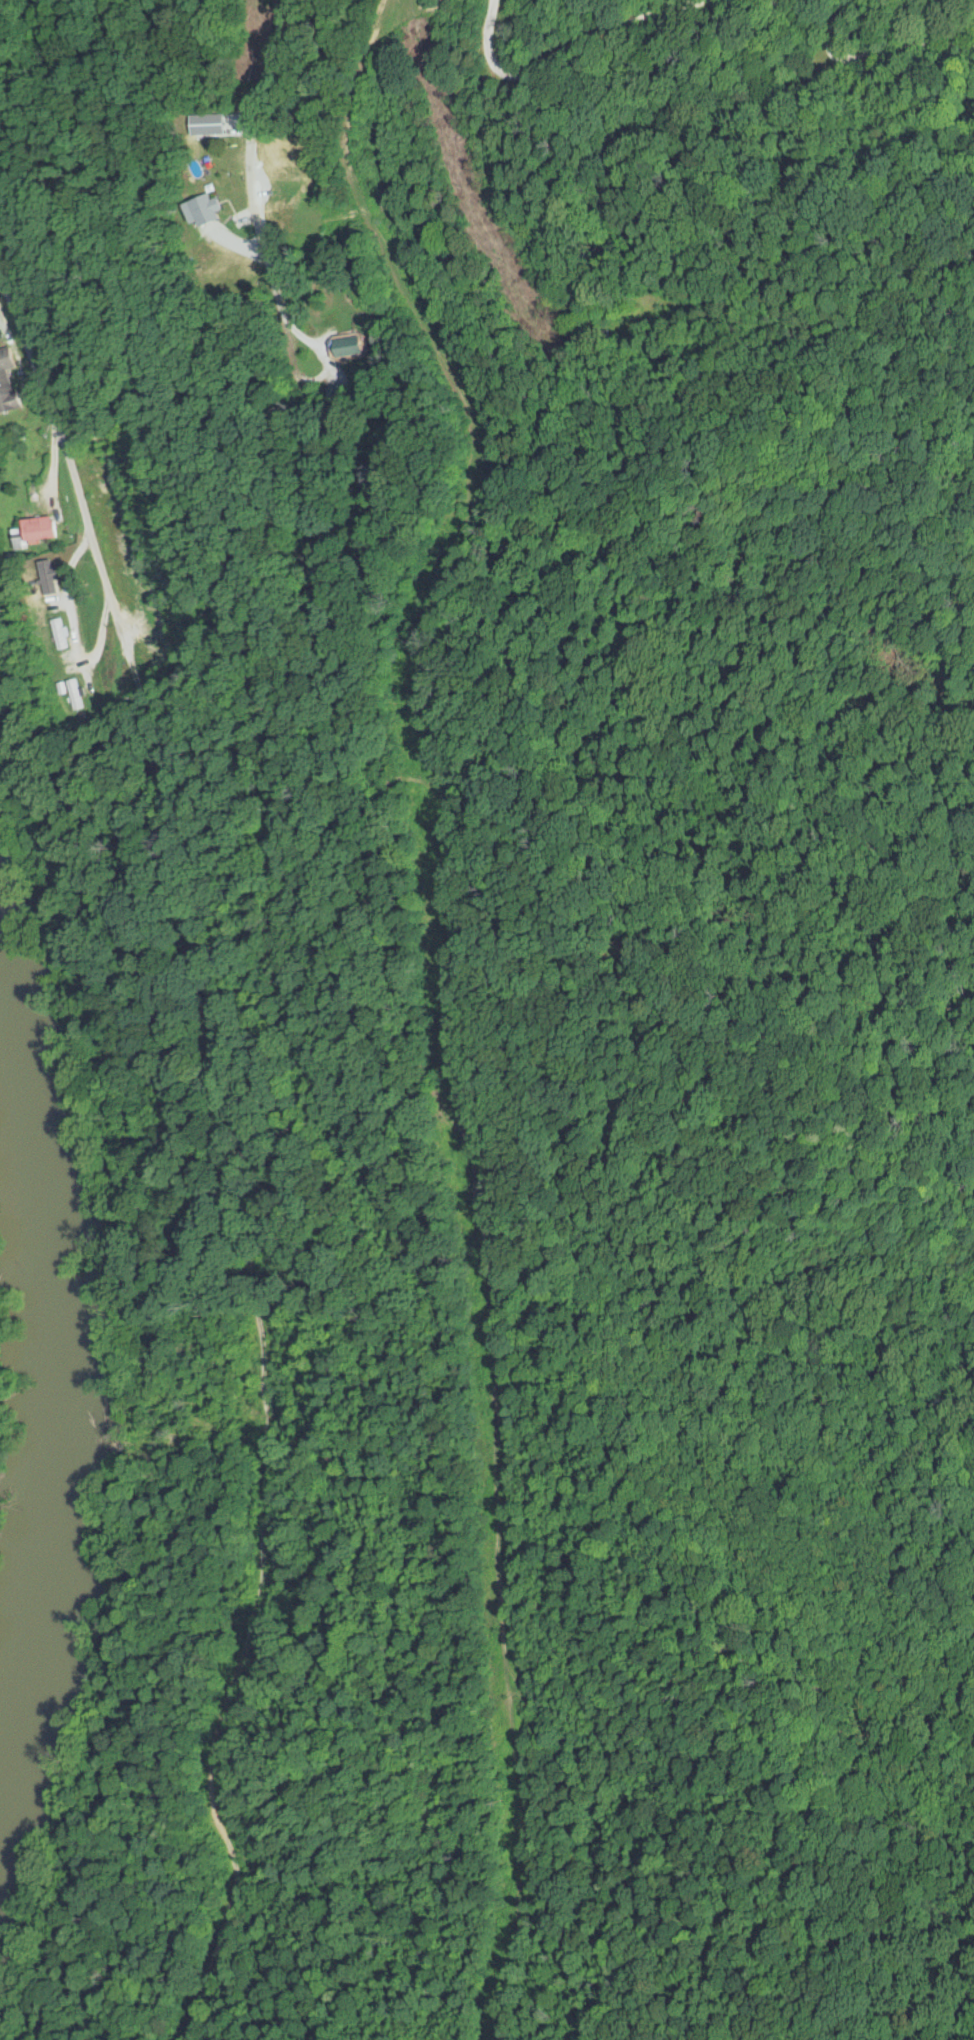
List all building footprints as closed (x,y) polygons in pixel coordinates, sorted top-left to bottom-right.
[(220,225),(209,198),(193,204),(204,231),(220,225)] [(343,359),(368,354),(365,336),(339,341),(343,359)] [(5,426),(25,419),(9,371),(18,369),(11,346),(0,349),(0,411),(5,426)] [(24,520),(25,530),(14,531),(15,546),(57,542),(55,517),(24,520)] [(45,595),(61,591),(51,560),(36,564),(45,595)] [(56,650),(67,649),(65,619),(54,620),(56,650)] [(83,708),(77,679),(67,682),(73,710),(83,708)]
